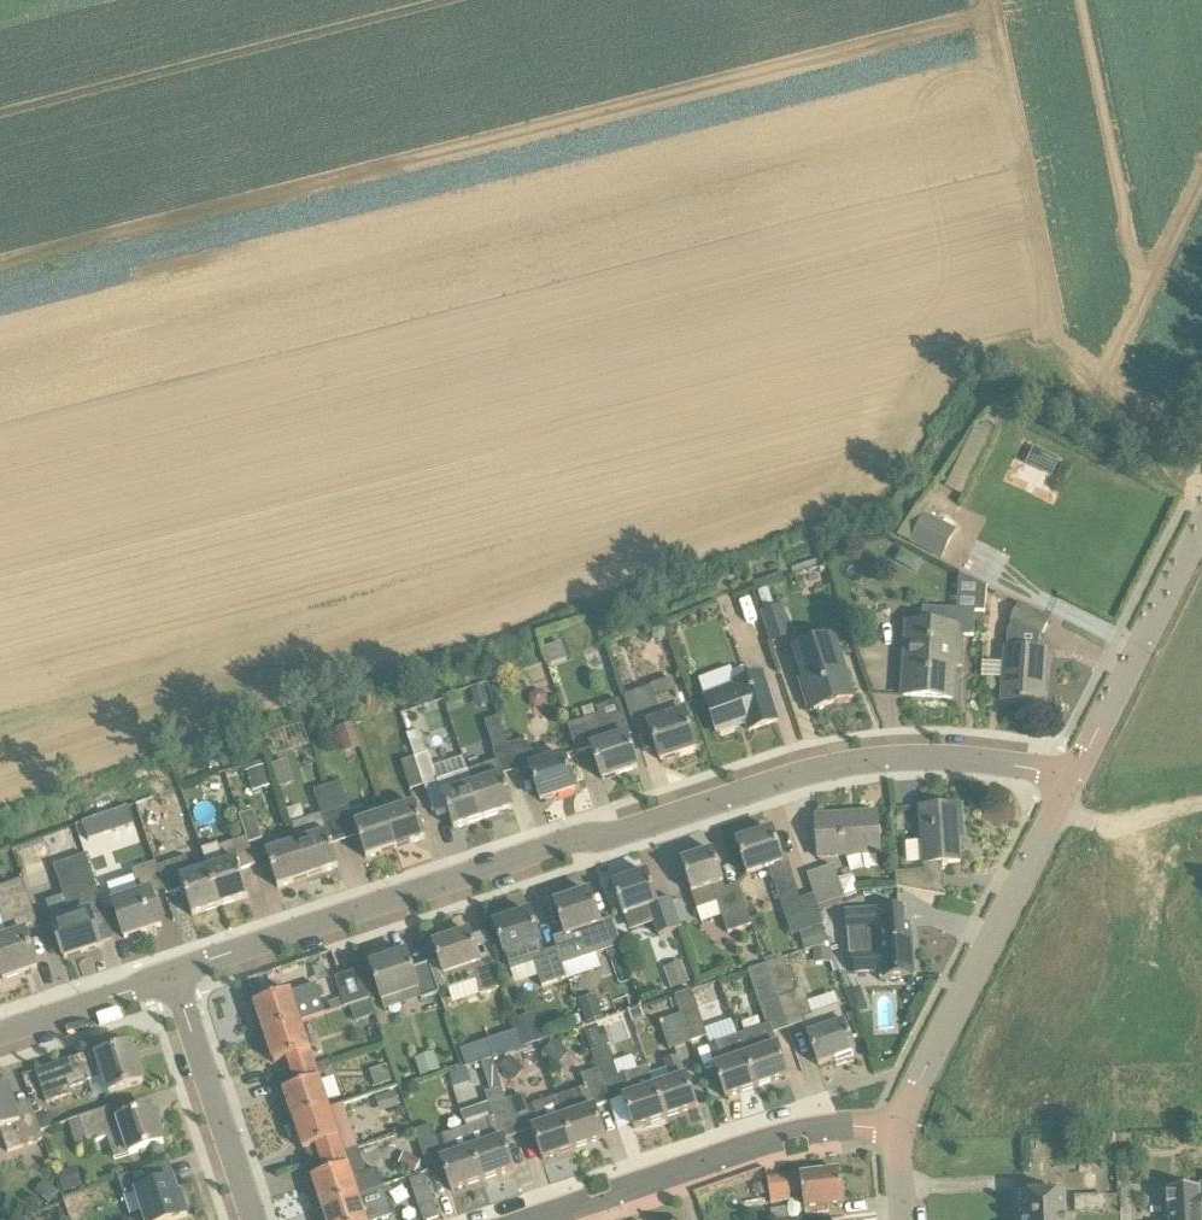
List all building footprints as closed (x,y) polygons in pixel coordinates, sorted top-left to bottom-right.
[(958,533),(929,520),(914,550),(944,565),(958,533)] [(956,635),(975,636),(976,614),(986,614),(988,590),(960,576),(958,610),(924,608),(923,625),(909,624),(904,697),(952,700),(956,635)] [(1051,620),(1021,604),(1012,622),(1042,637),(1051,620)] [(781,608),(761,615),(770,643),(791,637),(781,608)] [(1048,653),(1041,652),(1042,637),(1012,622),(1008,630),(1007,650),(1006,664),(984,663),(984,678),(1005,678),(1003,703),(1044,706),(1048,653)] [(854,698),(833,636),(794,649),(815,711),(854,698)] [(567,661),(566,657),(562,644),(545,650),(549,663),(550,666),(567,661)] [(762,675),(734,685),(734,687),(705,697),(718,735),(747,726),(749,733),(778,723),(762,675)] [(485,688),(471,693),(476,709),(490,705),(485,688)] [(697,750),(691,734),(677,692),(655,699),(652,689),(625,698),(636,730),(649,726),(661,762),(697,750)] [(548,705),(548,697),(542,692),(535,692),(530,697),(530,705),(535,710),(542,710),(548,705)] [(599,716),(569,726),(578,754),(592,749),(603,781),(638,769),(627,734),(630,733),(626,719),(603,726),(599,716)] [(495,750),(509,745),(499,717),(486,722),(495,750)] [(336,730),(338,735),(345,754),(360,749),(354,730),(351,724),(336,730)] [(408,735),(411,743),(422,739),(419,731),(408,735)] [(416,757),(427,754),(422,739),(411,743),(416,757)] [(528,739),(509,745),(519,773),(530,770),(541,802),(576,790),(564,755),(537,764),(528,739)] [(425,786),(438,782),(439,782),(429,753),(427,754),(416,757),(425,786)] [(273,760),(280,783),(294,779),(287,756),(273,760)] [(401,762),(411,791),(425,786),(416,757),(401,762)] [(514,810),(498,762),(468,772),(484,820),(514,810)] [(254,794),(272,788),(266,767),(247,773),(254,794)] [(468,772),(439,782),(438,782),(442,794),(454,830),(484,820),(468,772)] [(327,787),(337,815),(350,810),(341,783),(327,787)] [(322,816),(323,819),(337,815),(327,787),(314,792),(322,816)] [(427,840),(415,804),(385,814),(397,850),(427,840)] [(89,841),(135,826),(129,808),(83,823),(89,841)] [(921,811),(925,871),(896,873),(897,888),(946,897),(944,865),(961,864),(959,827),(963,827),(962,808),(921,811)] [(253,813),(240,817),(247,838),(250,846),(263,841),(253,813)] [(397,850),(385,814),(355,824),(367,859),(397,850)] [(818,859),(881,855),(878,814),(816,818),(818,859)] [(339,869),(327,833),(323,819),(322,816),(292,826),(298,843),(309,878),(339,869)] [(793,937),(825,926),(819,906),(815,896),(801,900),(788,863),(784,864),(773,832),(737,845),(748,876),(770,869),(793,937)] [(231,843),(237,860),(208,870),(221,908),(249,899),(240,872),(257,867),(250,846),(247,838),(231,843)] [(278,889),(279,889),(279,888),(309,878),(298,843),(267,854),(278,889)] [(730,934),(752,926),(751,922),(740,885),(726,890),(714,852),(682,863),(698,911),(720,903),(730,934)] [(91,918),(106,913),(87,856),(54,866),(72,918),(53,924),(65,960),(101,948),(91,918)] [(208,870),(194,875),(189,858),(175,862),(157,868),(166,893),(167,896),(184,890),(193,917),(221,908),(208,870)] [(153,898),(166,893),(157,868),(156,863),(133,871),(141,895),(114,904),(125,940),(162,927),(153,898)] [(808,875),(815,896),(819,906),(845,897),(835,866),(808,875)] [(659,937),(683,929),(673,899),(658,904),(648,874),(613,886),(624,917),(649,909),(659,937)] [(39,928),(23,880),(0,888),(0,913),(8,937),(0,940),(0,965),(5,980),(38,969),(25,932),(39,928)] [(564,966),(624,946),(615,919),(601,923),(591,894),(555,906),(565,935),(555,939),(559,949),(564,966)] [(915,979),(914,975),(911,927),(906,928),(905,908),(846,912),(848,933),(880,931),(881,952),(855,954),(856,975),(882,973),(883,982),(915,979)] [(569,979),(564,966),(559,949),(544,954),(531,914),(494,926),(505,959),(507,958),(512,974),(536,966),(543,987),(569,979)] [(764,917),(751,922),(752,926),(755,936),(769,931),(764,917)] [(806,951),(828,944),(822,928),(801,935),(806,951)] [(481,995),(504,987),(495,958),(480,963),(470,934),(434,946),(449,991),(476,982),(481,995)] [(623,957),(620,947),(608,951),(612,961),(623,957)] [(815,964),(836,963),(831,950),(814,950),(815,964)] [(419,992),(422,1000),(439,994),(430,965),(413,970),(407,954),(371,966),(383,1004),(419,992)] [(819,1067),(856,1055),(839,1006),(813,1015),(804,989),(797,992),(785,959),(767,965),(779,999),(789,1030),(805,1024),(819,1067)] [(673,990),(690,984),(682,963),(665,969),(673,990)] [(779,999),(767,965),(749,971),(761,1005),(779,999)] [(336,977),(343,999),(346,1008),(371,999),(361,969),(336,977)] [(292,993),(255,1005),(265,1035),(302,1022),(326,1014),(317,986),(293,994),(292,993)] [(675,996),(682,1016),(692,1043),(709,1037),(692,990),(675,996)] [(586,1025),(604,1018),(597,996),(579,1002),(586,1025)] [(331,1011),(346,1006),(343,999),(329,1004),(331,1011)] [(374,1017),(369,1002),(351,1008),(356,1023),(374,1017)] [(517,1021),(526,1046),(538,1042),(542,1041),(537,1027),(533,1015),(517,1021)] [(671,1050),(692,1043),(682,1016),(661,1023),(671,1050)] [(302,1022),(265,1035),(275,1064),(286,1061),(291,1076),(317,1067),(302,1022)] [(739,1036),(757,1088),(789,1078),(771,1025),(739,1036)] [(518,1032),(503,1037),(508,1053),(524,1048),(518,1032)] [(757,1088),(739,1036),(739,1034),(719,1041),(720,1043),(708,1047),(726,1099),(757,1088)] [(544,1053),(559,1066),(570,1053),(554,1040),(544,1053)] [(666,1120),(666,1119),(648,1067),(620,1077),(610,1046),(592,1052),(598,1070),(610,1104),(624,1099),(635,1130),(666,1120)] [(47,1104),(72,1096),(69,1089),(104,1078),(110,1095),(144,1084),(132,1047),(97,1058),(98,1060),(89,1063),(86,1056),(37,1073),(47,1104)] [(421,1079),(441,1072),(435,1054),(415,1060),(421,1079)] [(500,1070),(511,1078),(520,1067),(509,1058),(500,1070)] [(667,1119),(666,1119),(666,1120),(697,1109),(686,1078),(679,1058),(665,1062),(672,1082),(656,1088),(667,1119)] [(482,1064),(492,1092),(502,1088),(493,1060),(482,1064)] [(294,1122),(331,1109),(317,1067),(291,1076),(296,1089),(284,1093),(294,1122)] [(583,1075),(587,1088),(557,1099),(575,1151),(606,1140),(595,1109),(610,1104),(598,1070),(583,1075)] [(490,1106),(461,1116),(466,1130),(483,1182),(515,1171),(504,1141),(519,1136),(502,1088),(485,1094),(490,1106)] [(44,1141),(41,1132),(36,1118),(32,1107),(17,1112),(9,1089),(0,1092),(0,1130),(8,1153),(44,1141)] [(380,1114),(399,1108),(395,1093),(375,1098),(380,1114)] [(509,1101),(521,1135),(533,1131),(543,1161),(575,1151),(557,1099),(528,1108),(524,1096),(509,1101)] [(359,1148),(344,1105),(331,1109),(294,1122),(304,1151),(315,1147),(320,1161),(359,1148)] [(107,1139),(115,1161),(164,1144),(153,1110),(114,1123),(109,1109),(69,1122),(78,1149),(107,1139)] [(50,1114),(36,1118),(41,1132),(55,1128),(50,1114)] [(483,1182),(466,1130),(437,1139),(433,1127),(416,1133),(427,1166),(442,1162),(452,1192),(483,1182)] [(323,1209),(383,1189),(377,1171),(367,1174),(359,1148),(320,1161),(325,1175),(313,1179),(323,1209)] [(416,1174),(421,1162),(404,1155),(399,1167),(416,1174)] [(161,1165),(118,1179),(124,1197),(135,1193),(144,1219),(180,1219),(188,1217),(181,1195),(178,1196),(173,1181),(167,1183),(161,1165)] [(62,1194),(80,1189),(74,1170),(57,1176),(62,1194)] [(771,1205),(792,1202),(791,1196),(805,1194),(807,1209),(844,1204),(840,1172),(768,1181),(771,1205)] [(48,1205),(59,1193),(45,1181),(34,1194),(48,1205)] [(767,1185),(753,1187),(755,1197),(769,1195),(767,1185)] [(323,1209),(326,1219),(386,1219),(393,1218),(383,1189),(323,1209)] [(1201,1192),(1201,1190),(1168,1191),(1169,1219),(1201,1219),(1201,1192)] [(1023,1196),(1024,1219),(1066,1219),(1064,1196),(1027,1197),(1026,1196),(1023,1196)] [(1106,1197),(1096,1198),(1096,1212),(1106,1212),(1106,1197)] [(434,1201),(419,1206),(423,1219),(440,1219),(434,1201)] [(788,1209),(771,1211),(773,1219),(789,1219),(788,1209)]
